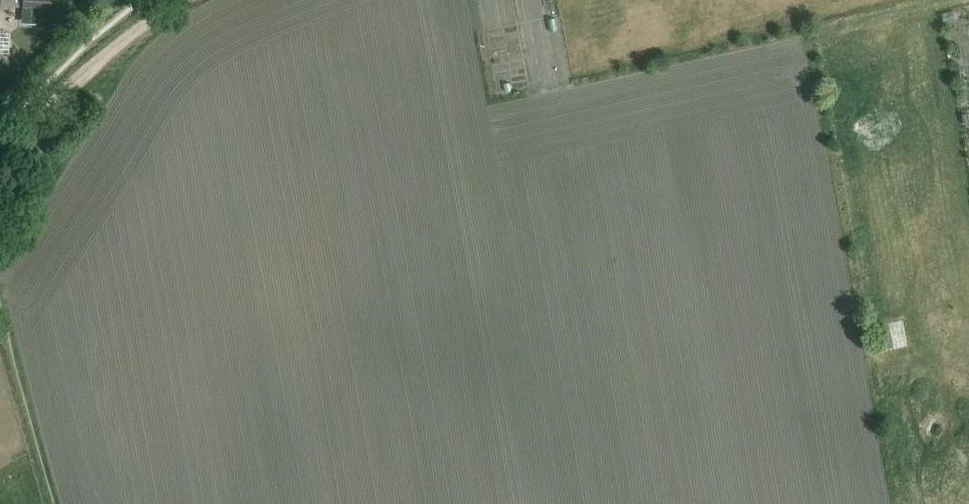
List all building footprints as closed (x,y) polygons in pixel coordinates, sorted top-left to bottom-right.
[(14,8),(20,9),(20,0),(0,0),(0,6),(5,6),(5,8),(14,8)] [(23,8),(52,10),(52,0),(24,0),(23,8)] [(49,11),(38,10),(22,9),(21,24),(37,25),(38,20),(49,21),(49,11)]
